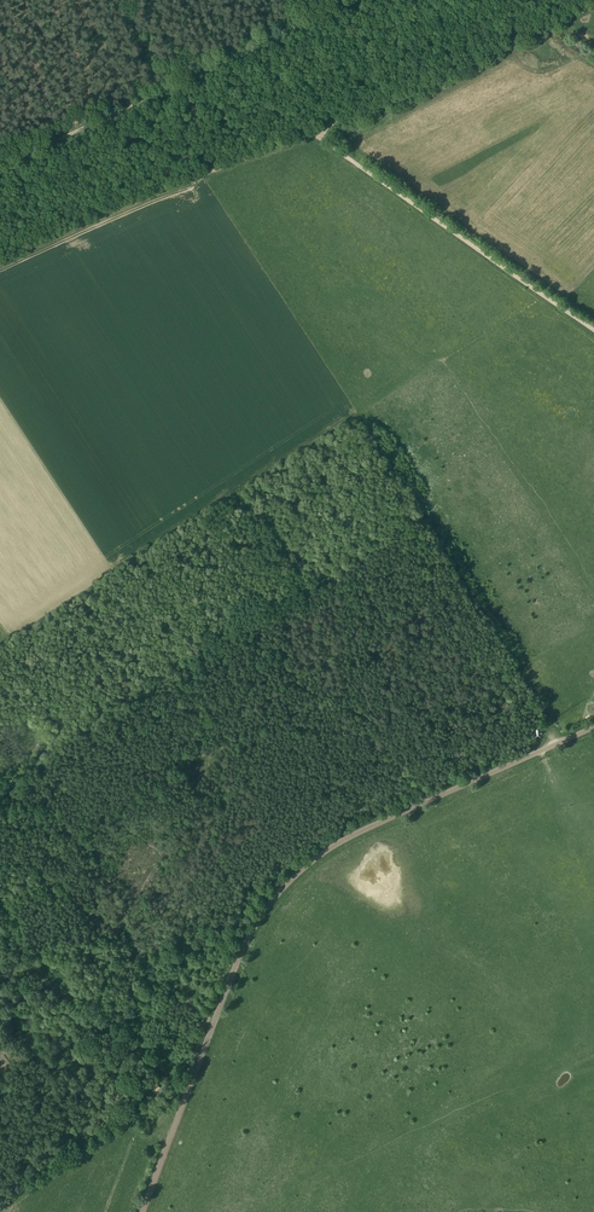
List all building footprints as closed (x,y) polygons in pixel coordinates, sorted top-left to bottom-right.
[(167,1087),(163,1084),(160,1088),(158,1086),(155,1089),(158,1091),(156,1094),(160,1097),(167,1087)]
